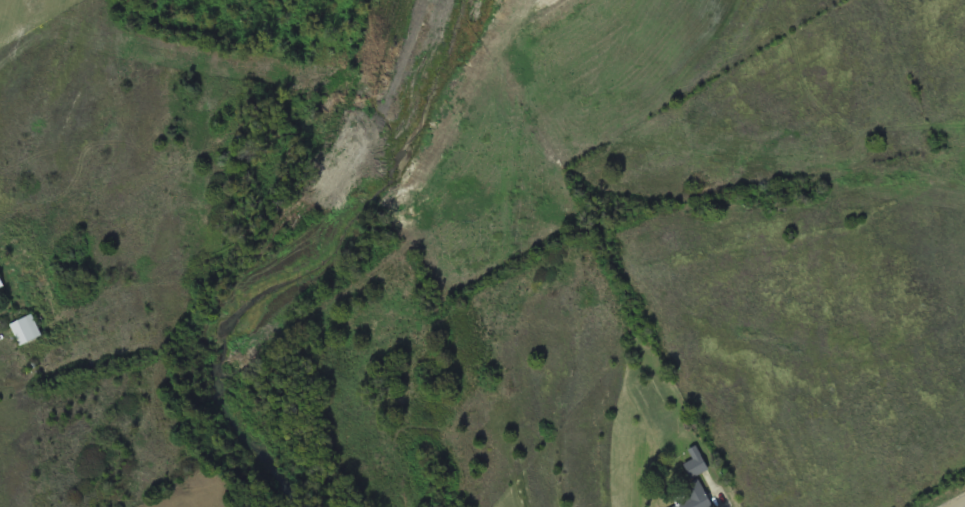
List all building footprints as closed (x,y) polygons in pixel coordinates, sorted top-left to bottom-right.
[(690,478),(708,469),(697,445),(688,449),(693,459),(683,463),(690,478)] [(714,505),(698,483),(665,506),(711,506),(714,505)]
